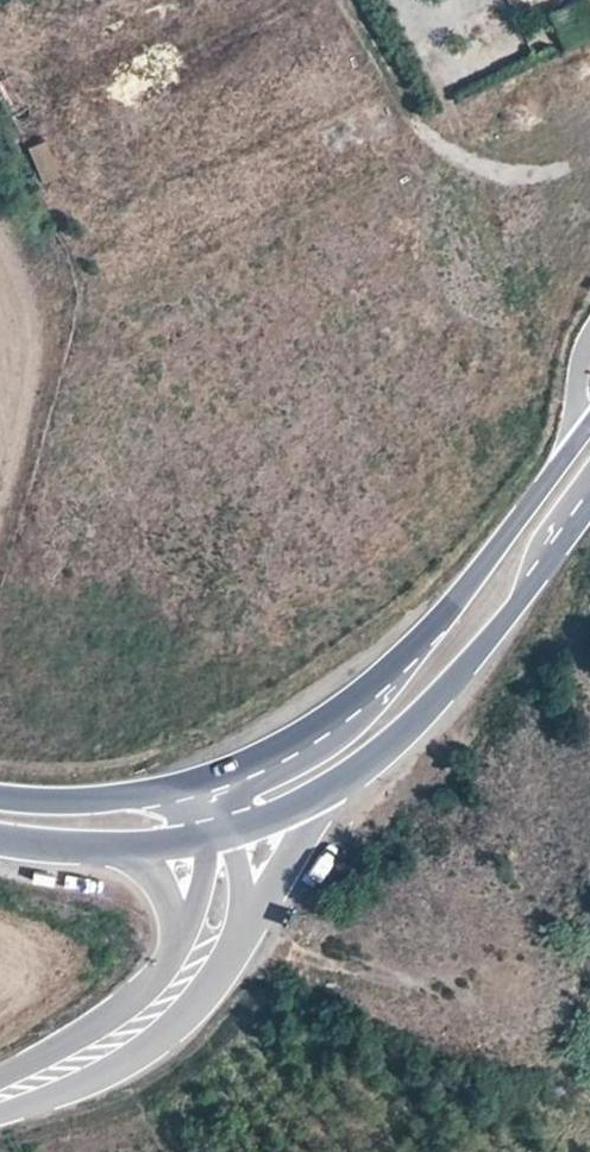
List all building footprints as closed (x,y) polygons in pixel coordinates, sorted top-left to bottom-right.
[(405,30),(413,26),(401,0),(391,0),(405,30)] [(0,72),(0,98),(11,128),(33,119),(13,68),(0,72)] [(39,180),(59,172),(44,134),(24,142),(39,180)]
